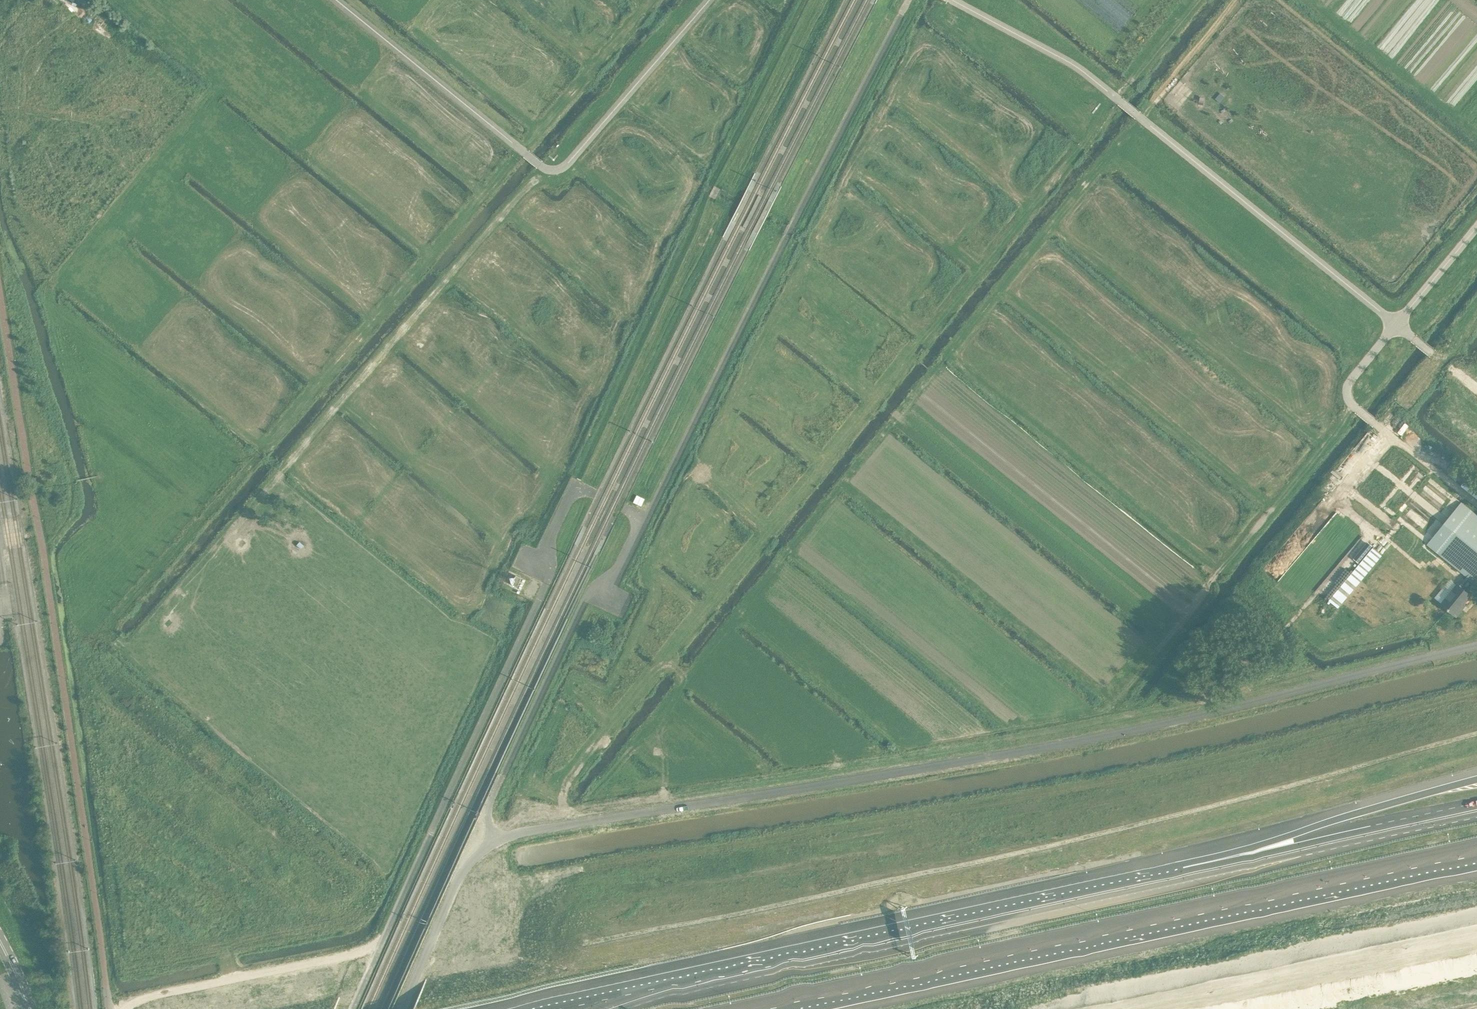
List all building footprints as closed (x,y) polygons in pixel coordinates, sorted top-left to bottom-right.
[(47,12),(54,2),(51,0),(40,0),(37,4),(47,12)] [(12,194),(27,205),(34,195),(19,184),(12,194)] [(1393,447),(1359,489),(1467,576),(1460,586),(1457,584),(1441,604),(1456,616),(1462,609),(1460,607),(1463,603),(1464,604),(1471,595),(1467,592),(1476,580),(1476,515),(1393,447)] [(516,574),(511,583),(517,586),(521,577),(516,574)]
